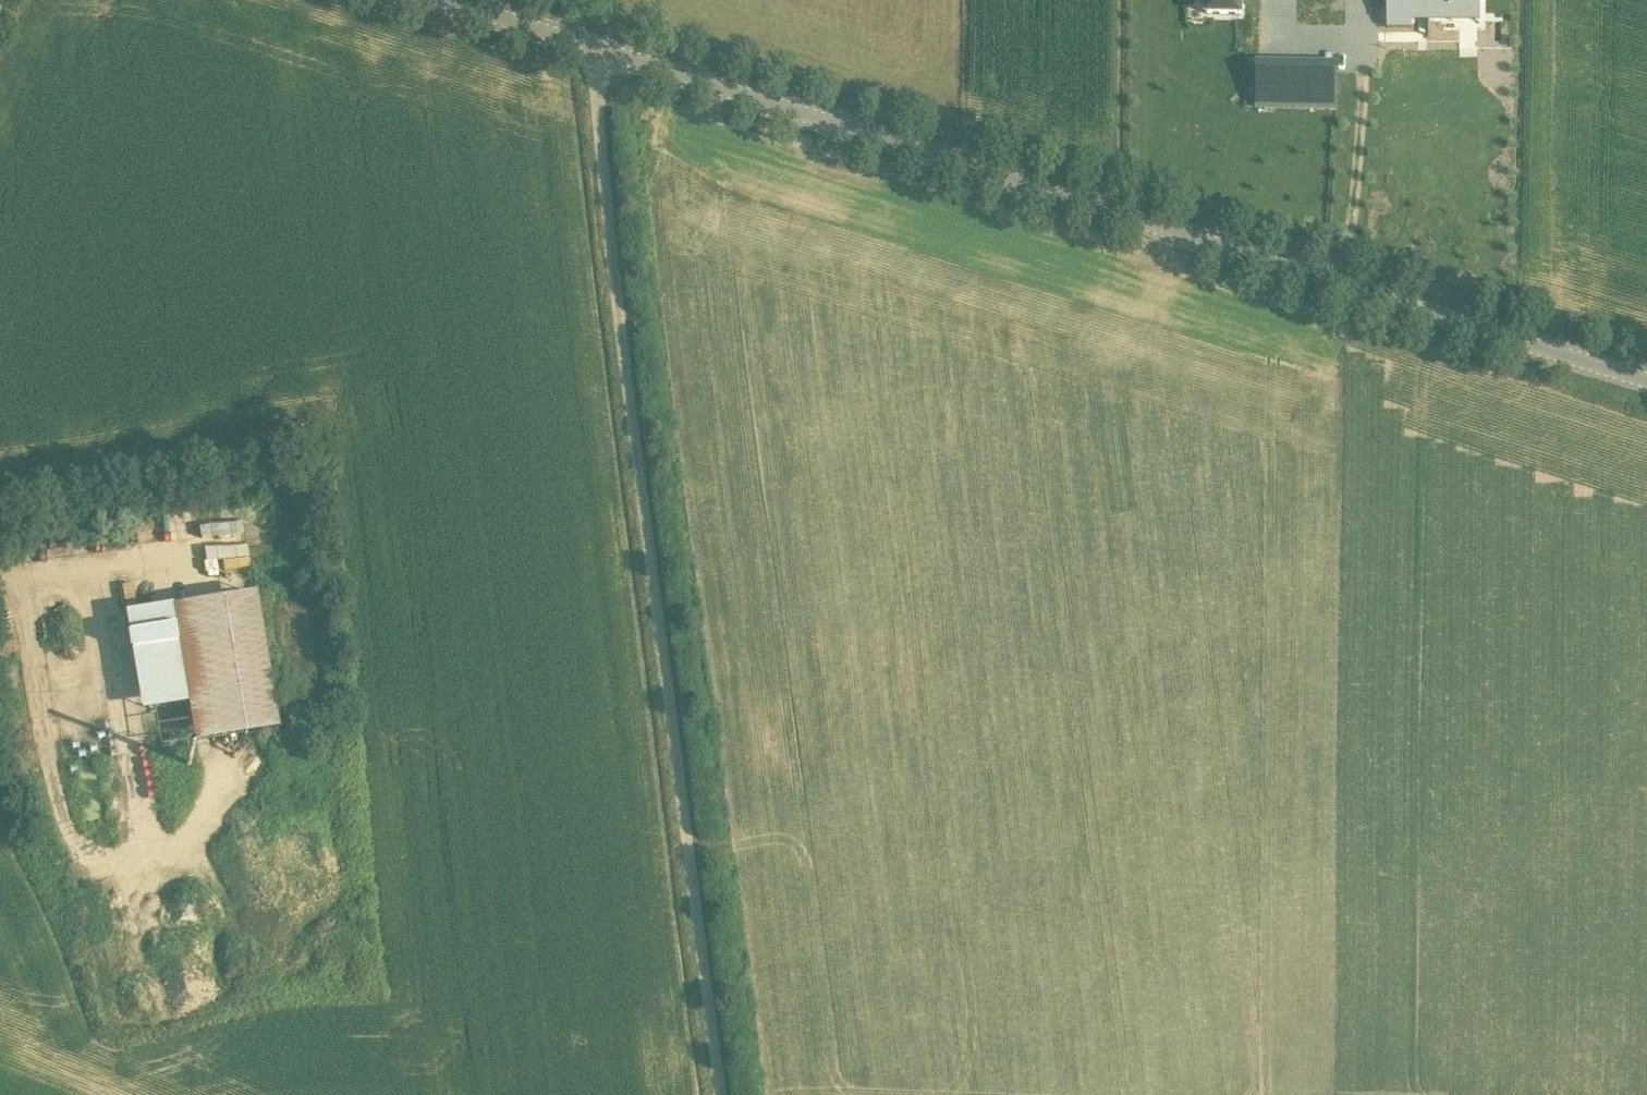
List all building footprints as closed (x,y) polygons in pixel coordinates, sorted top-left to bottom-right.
[(1206,14),(1241,14),(1241,0),(1207,0),(1206,14)] [(1389,9),(1409,9),(1409,17),(1452,18),(1452,10),(1476,10),(1476,0),(1390,0),(1389,9)] [(1282,108),(1283,89),(1257,88),(1256,107),(1282,108)] [(1309,108),(1310,89),(1283,89),(1282,108),(1309,108)] [(1336,90),(1310,89),(1309,108),(1336,109),(1336,90)] [(262,590),(129,608),(143,709),(213,700),(215,712),(194,715),(198,739),(224,735),(224,734),(281,726),(262,590)]
